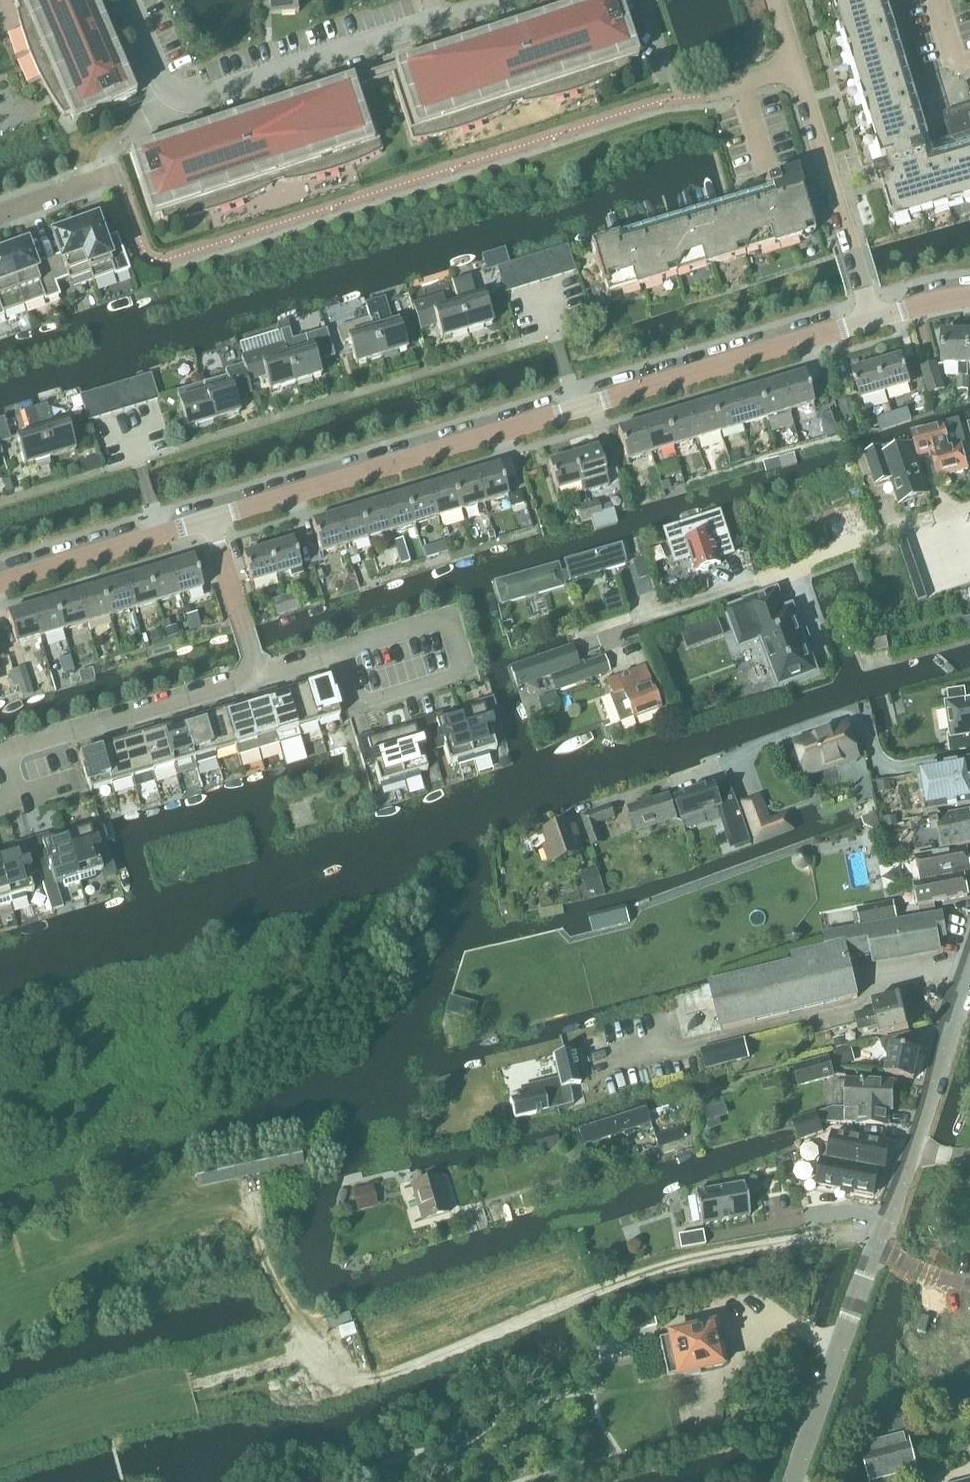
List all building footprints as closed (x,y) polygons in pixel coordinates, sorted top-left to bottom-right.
[(19,11),(17,12),(23,36),(31,59),(42,81),(52,99),(63,116),(70,114),(73,123),(110,107),(135,96),(127,77),(114,82),(111,62),(107,43),(106,38),(107,37),(106,36),(104,37),(100,26),(102,25),(95,3),(93,0),(15,0),(19,11)] [(271,14),(299,13),(299,12),(298,12),(298,0),(270,0),(271,14)] [(510,109),(509,106),(521,102),(522,105),(528,104),(535,103),(548,100),(561,97),(574,93),(587,88),(593,86),(612,78),(630,68),(628,61),(638,58),(625,20),(618,0),(598,0),(596,1),(601,14),(578,15),(556,18),(555,17),(554,17),(555,20),(543,23),(542,20),(498,33),(487,37),(466,44),(444,53),(445,56),(434,59),(433,57),(432,57),(432,59),(412,70),(393,83),(412,142),(427,139),(442,136),(447,134),(460,130),(467,128),(473,126),(486,121),(492,118),(498,115),(504,112),(510,109)] [(552,8),(550,0),(548,0),(535,4),(538,12),(552,8)] [(884,189),(893,216),(890,220),(895,222),(895,223),(969,201),(969,105),(943,113),(946,121),(949,123),(953,138),(931,145),(888,0),(834,0),(882,159),(884,165),(878,167),(883,181),(882,181),(884,189)] [(116,34),(124,30),(118,16),(110,20),(116,34)] [(429,48),(443,44),(440,35),(426,40),(429,48)] [(311,78),(296,83),(299,91),(313,86),(311,78)] [(265,190),(272,187),(271,184),(283,180),(284,183),(294,181),(308,179),(315,177),(322,175),(335,171),(348,167),(355,164),(368,158),(382,152),(362,93),(339,94),(317,96),(316,95),(315,96),(316,98),(304,102),(303,99),(258,112),(226,123),(205,131),(206,134),(195,138),(194,135),(193,136),(193,137),(173,148),(155,161),(150,147),(130,154),(139,180),(151,218),(160,215),(163,221),(183,218),(204,214),(215,211),(221,209),(234,204),(247,199),(253,196),(259,193),(265,190)] [(201,114),(187,119),(190,127),(204,122),(201,114)] [(814,232),(816,228),(812,227),(801,189),(806,187),(801,171),(742,188),(745,199),(618,237),(591,245),(603,286),(601,289),(602,293),(606,294),(606,296),(607,295),(610,297),(617,295),(619,292),(664,278),(667,280),(673,278),(675,275),(676,274),(679,276),(686,274),(688,271),(732,258),(736,259),(742,257),(744,254),(745,254),(748,255),(755,253),(757,250),(801,237),(804,239),(811,236),(813,233),(814,233),(814,232)] [(90,274),(89,274),(92,282),(113,274),(114,277),(130,271),(117,235),(103,240),(96,222),(90,224),(88,218),(72,224),(90,274)] [(54,284),(55,283),(68,279),(68,282),(89,274),(90,274),(72,224),(57,229),(59,235),(53,237),(59,256),(46,261),(54,284)] [(3,249),(23,306),(44,299),(45,302),(60,296),(55,283),(54,284),(46,261),(33,265),(26,247),(20,249),(18,243),(3,249)] [(575,271),(567,247),(555,250),(563,275),(575,271)] [(3,249),(0,250),(0,318),(4,316),(3,314),(23,306),(3,249)] [(544,254),(551,278),(563,275),(555,250),(544,254)] [(532,257),(540,282),(551,278),(544,254),(532,257)] [(521,261),(528,285),(540,282),(532,257),(521,261)] [(509,264),(517,289),(528,285),(521,261),(509,264)] [(498,269),(505,293),(517,289),(509,264),(497,268),(498,269)] [(453,282),(459,303),(458,303),(467,331),(493,323),(485,295),(477,298),(471,277),(453,282)] [(421,329),(438,324),(442,338),(467,331),(458,303),(447,306),(444,295),(414,304),(421,329)] [(384,299),(365,304),(366,307),(370,318),(381,357),(408,349),(399,321),(397,322),(396,320),(391,321),(385,300),(384,299)] [(381,357),(370,318),(337,328),(342,343),(349,341),(356,365),(381,357)] [(290,329),(287,320),(278,323),(281,333),(288,331),(288,330),(290,329)] [(281,333),(280,333),(283,344),(295,383),(322,375),(321,372),(318,363),(335,358),(326,330),(291,340),(288,331),(281,333)] [(969,365),(969,332),(943,332),(943,365),(959,365),(959,390),(969,390),(969,365)] [(270,391),(295,383),(283,344),(242,357),(249,382),(260,379),(261,383),(267,381),(270,391)] [(880,372),(886,392),(911,384),(903,357),(878,364),(880,372)] [(930,393),(944,389),(937,363),(922,368),(930,393)] [(886,392),(880,372),(878,364),(853,372),(861,399),(886,392)] [(227,376),(203,384),(206,393),(214,421),(240,413),(235,398),(252,393),(243,365),(225,370),(227,376)] [(151,374),(144,377),(139,378),(146,403),(159,400),(151,374)] [(780,381),(790,411),(813,404),(804,374),(780,381)] [(127,382),(135,407),(146,403),(139,378),(127,382)] [(790,411),(780,381),(757,388),(766,418),(790,411)] [(135,407),(127,382),(116,385),(123,410),(135,407)] [(206,393),(203,384),(177,392),(188,429),(214,421),(206,393)] [(123,410),(116,385),(104,389),(112,414),(123,410)] [(766,418),(757,388),(734,395),(743,425),(766,418)] [(92,392),(100,417),(112,414),(104,389),(92,392)] [(81,396),(88,421),(100,417),(92,392),(81,396)] [(743,425),(734,395),(711,402),(720,432),(743,425)] [(720,432),(711,402),(687,409),(697,439),(720,432)] [(35,408),(51,458),(76,450),(68,422),(54,427),(47,404),(35,408)] [(51,458),(35,408),(24,411),(31,434),(16,438),(24,466),(51,458)] [(907,414),(901,408),(892,411),(897,417),(907,414)] [(697,439),(687,409),(664,416),(673,446),(697,439)] [(882,415),(887,421),(897,417),(892,411),(882,415)] [(673,446),(664,416),(641,423),(650,453),(673,446)] [(11,440),(4,418),(0,420),(0,443),(11,440)] [(650,453),(641,423),(617,430),(626,460),(650,453)] [(938,477),(968,469),(961,445),(950,448),(944,425),(912,433),(918,455),(931,451),(938,477)] [(891,477),(900,503),(927,494),(910,445),(896,449),(894,444),(866,453),(876,482),(891,477)] [(572,456),(581,483),(584,493),(609,485),(598,448),(572,456)] [(581,483),(572,456),(548,464),(556,491),(581,483)] [(485,503),(508,496),(499,466),(475,473),(485,503)] [(452,480),(461,510),(484,503),(485,503),(475,473),(452,480)] [(429,487),(438,517),(461,510),(452,480),(429,487)] [(406,494),(415,524),(438,517),(429,487),(406,494)] [(382,501),(391,531),(415,524),(406,494),(382,501)] [(359,508),(368,539),(391,531),(382,501),(359,508)] [(587,504),(592,519),(602,516),(598,501),(587,504)] [(592,519),(587,504),(577,507),(581,522),(592,519)] [(336,515),(345,546),(368,539),(359,508),(336,515)] [(721,511),(703,517),(703,519),(666,531),(674,555),(689,550),(696,571),(699,570),(704,572),(710,571),(711,566),(721,563),(720,560),(735,555),(721,511)] [(602,516),(592,519),(595,530),(617,523),(614,512),(602,516)] [(345,546),(336,515),(312,522),(321,553),(345,546)] [(905,535),(897,539),(900,547),(908,544),(905,535)] [(393,542),(400,565),(410,561),(402,538),(393,542)] [(293,540),(268,548),(276,576),(289,572),(290,577),(303,573),(302,568),(293,540)] [(423,548),(426,559),(439,555),(436,544),(423,548)] [(911,552),(908,544),(900,547),(902,555),(911,552)] [(276,576),(268,548),(243,556),(251,583),(276,576)] [(905,562),(914,559),(911,552),(902,555),(905,562)] [(604,571),(598,553),(557,565),(563,583),(604,571)] [(170,565),(179,595),(203,588),(194,558),(170,565)] [(916,567),(914,559),(905,562),(908,570),(916,567)] [(179,595),(170,565),(147,572),(156,602),(179,595)] [(919,575),(916,567),(908,570),(910,578),(919,575)] [(156,602),(147,572),(124,579),(133,609),(156,602)] [(922,583),(919,575),(910,578),(913,586),(922,583)] [(133,609),(124,579),(101,586),(110,617),(133,609)] [(924,591),(922,583),(913,586),(916,594),(924,591)] [(110,617),(101,586),(77,593),(87,624),(110,617)] [(927,598),(924,591),(916,594),(918,601),(927,598)] [(771,592),(747,601),(747,602),(727,610),(739,645),(762,636),(780,683),(813,670),(790,609),(779,613),(771,592)] [(87,624),(77,593),(54,600),(63,631),(87,624)] [(283,598),(287,612),(298,609),(294,595),(283,598)] [(287,612),(283,598),(273,601),(277,615),(287,612)] [(63,631),(54,600),(31,607),(40,638),(63,631)] [(40,638),(31,607),(7,614),(16,645),(40,638)] [(185,616),(190,631),(201,628),(197,612),(185,616)] [(867,653),(889,648),(886,631),(864,636),(867,653)] [(506,668),(511,684),(575,662),(570,647),(506,668)] [(593,660),(551,676),(556,691),(609,672),(604,656),(593,660)] [(633,718),(634,720),(660,709),(644,668),(608,682),(613,695),(610,696),(619,720),(624,722),(633,718)] [(13,673),(20,698),(32,694),(24,670),(13,673)] [(316,685),(314,676),(305,679),(319,724),(319,722),(338,717),(341,724),(342,724),(329,681),(328,681),(316,685)] [(319,724),(305,679),(296,682),(299,690),(287,694),(298,730),(299,730),(298,729),(318,723),(318,724),(319,724)] [(273,689),(264,692),(280,744),(300,738),(298,730),(287,694),(275,697),(273,689)] [(459,715),(473,761),(489,756),(488,752),(496,750),(491,734),(489,730),(502,717),(494,689),(480,701),(482,708),(460,715),(460,714),(459,715)] [(966,701),(964,689),(948,692),(950,703),(947,704),(951,735),(948,736),(951,753),(969,750),(969,700),(966,701)] [(246,706),(259,751),(280,744),(264,692),(255,694),(257,703),(246,706)] [(259,751),(246,706),(234,710),(231,701),(222,704),(235,747),(235,748),(236,748),(239,756),(259,751)] [(215,753),(235,747),(222,704),(214,707),(216,715),(204,719),(215,753)] [(196,765),(217,759),(215,753),(204,719),(192,722),(190,714),(181,716),(196,765)] [(423,718),(433,752),(434,752),(432,747),(443,744),(444,748),(443,748),(448,764),(457,762),(458,766),(473,761),(459,715),(437,722),(435,714),(423,718)] [(173,765),(173,766),(173,767),(174,766),(177,775),(197,769),(196,765),(181,716),(172,719),(175,727),(163,731),(173,765)] [(433,752),(423,718),(411,722),(413,729),(391,735),(390,735),(405,782),(420,777),(419,773),(427,770),(422,754),(421,750),(431,747),(432,752),(433,752)] [(140,729),(153,773),(154,773),(153,771),(173,766),(173,765),(163,731),(151,735),(149,726),(140,729)] [(858,757),(847,726),(796,743),(806,775),(858,757)] [(122,743),(132,779),(133,779),(133,778),(152,772),(152,773),(153,773),(140,729),(131,732),(134,740),(122,743)] [(355,738),(364,768),(374,765),(375,769),(380,785),(388,782),(389,786),(405,782),(390,735),(390,736),(368,742),(366,735),(355,738)] [(132,779),(122,743),(110,747),(107,739),(98,741),(111,784),(112,785),(112,784),(131,778),(132,779)] [(81,755),(80,756),(90,790),(111,784),(98,741),(90,744),(92,752),(81,756),(81,755)] [(969,809),(969,763),(916,773),(924,817),(969,809)] [(681,820),(722,807),(733,841),(749,836),(741,811),(733,791),(720,795),(716,784),(674,797),(681,820)] [(637,832),(677,819),(669,794),(629,808),(637,832)] [(742,807),(755,842),(794,827),(788,811),(771,818),(762,795),(741,802),(742,807)] [(614,818),(610,807),(583,816),(593,845),(603,842),(597,824),(614,818)] [(868,829),(876,833),(884,829),(879,815),(865,820),(868,829)] [(967,849),(969,848),(969,815),(912,826),(917,853),(943,847),(944,852),(967,849)] [(573,854),(582,851),(571,820),(545,829),(555,860),(564,857),(565,861),(574,858),(573,854)] [(66,836),(80,882),(95,877),(94,874),(102,871),(98,855),(97,855),(96,851),(100,850),(98,841),(93,842),(90,829),(67,836),(66,836)] [(41,836),(30,839),(40,873),(44,889),(55,885),(63,883),(64,887),(80,882),(66,836),(65,836),(66,836),(44,843),(41,836)] [(29,839),(18,843),(20,850),(0,856),(0,866),(11,903),(26,898),(25,894),(34,892),(29,875),(28,876),(27,872),(37,868),(39,873),(40,873),(29,839)] [(944,852),(917,858),(921,882),(921,883),(964,875),(969,874),(969,866),(967,849),(944,852)] [(0,866),(0,906),(11,903),(0,866)] [(599,872),(583,876),(587,891),(603,887),(599,872)] [(921,883),(921,882),(915,883),(919,906),(968,896),(964,875),(921,883)] [(858,909),(861,927),(898,920),(895,903),(858,909)] [(943,934),(939,913),(898,920),(823,933),(825,947),(792,955),(794,963),(710,983),(721,1030),(857,997),(848,958),(872,954),(873,960),(937,949),(935,936),(943,934)] [(857,1024),(905,1013),(900,995),(872,1002),(874,1010),(855,1015),(857,1024)] [(905,1013),(857,1024),(859,1033),(878,1028),(880,1036),(909,1029),(905,1013)] [(886,1074),(914,1080),(920,1051),(912,1050),(913,1044),(911,1033),(883,1039),(881,1041),(882,1048),(883,1049),(889,1058),(886,1074)] [(707,1069),(750,1059),(745,1039),(702,1049),(707,1069)] [(833,1050),(837,1066),(855,1061),(850,1045),(833,1050)] [(510,1100),(515,1120),(572,1105),(568,1087),(580,1084),(572,1051),(553,1055),(560,1086),(510,1100)] [(802,1086),(834,1077),(829,1059),(797,1068),(802,1086)] [(835,1107),(817,1113),(821,1123),(845,1124),(881,1125),(882,1110),(892,1110),(893,1083),(849,1082),(848,1107),(846,1107),(835,1107)] [(717,1119),(713,1106),(700,1111),(705,1124),(717,1119)] [(581,1149),(651,1129),(646,1110),(576,1129),(581,1149)] [(817,1113),(805,1118),(812,1136),(824,1131),(821,1123),(817,1113)] [(805,1118),(793,1122),(795,1128),(800,1140),(812,1136),(805,1118)] [(658,1148),(684,1140),(681,1128),(655,1136),(658,1148)] [(830,1158),(879,1167),(886,1168),(888,1159),(891,1160),(894,1149),(890,1148),(891,1144),(863,1139),(863,1138),(851,1136),(851,1137),(834,1134),(829,1157),(830,1158)] [(200,1186),(303,1164),(299,1145),(196,1167),(200,1186)] [(879,1167),(830,1158),(829,1161),(823,1160),(818,1184),(843,1188),(843,1189),(855,1192),(855,1191),(875,1195),(876,1190),(880,1191),(882,1180),(878,1179),(880,1171),(879,1170),(879,1167)] [(423,1220),(450,1212),(440,1177),(413,1185),(423,1220)] [(703,1225),(751,1216),(745,1182),(696,1191),(703,1225)] [(361,1211),(378,1206),(372,1185),(355,1190),(361,1211)] [(681,1249),(705,1245),(703,1232),(678,1236),(681,1249)] [(726,1363),(727,1360),(727,1357),(726,1354),(723,1352),(722,1351),(719,1352),(713,1326),(669,1336),(670,1337),(659,1340),(667,1377),(678,1375),(678,1376),(722,1366),(725,1364),(726,1363)] [(885,1416),(885,1417),(891,1439),(862,1447),(867,1467),(914,1455),(903,1412),(885,1416)] [(867,1467),(871,1481),(895,1481),(919,1476),(914,1455),(867,1467)]
